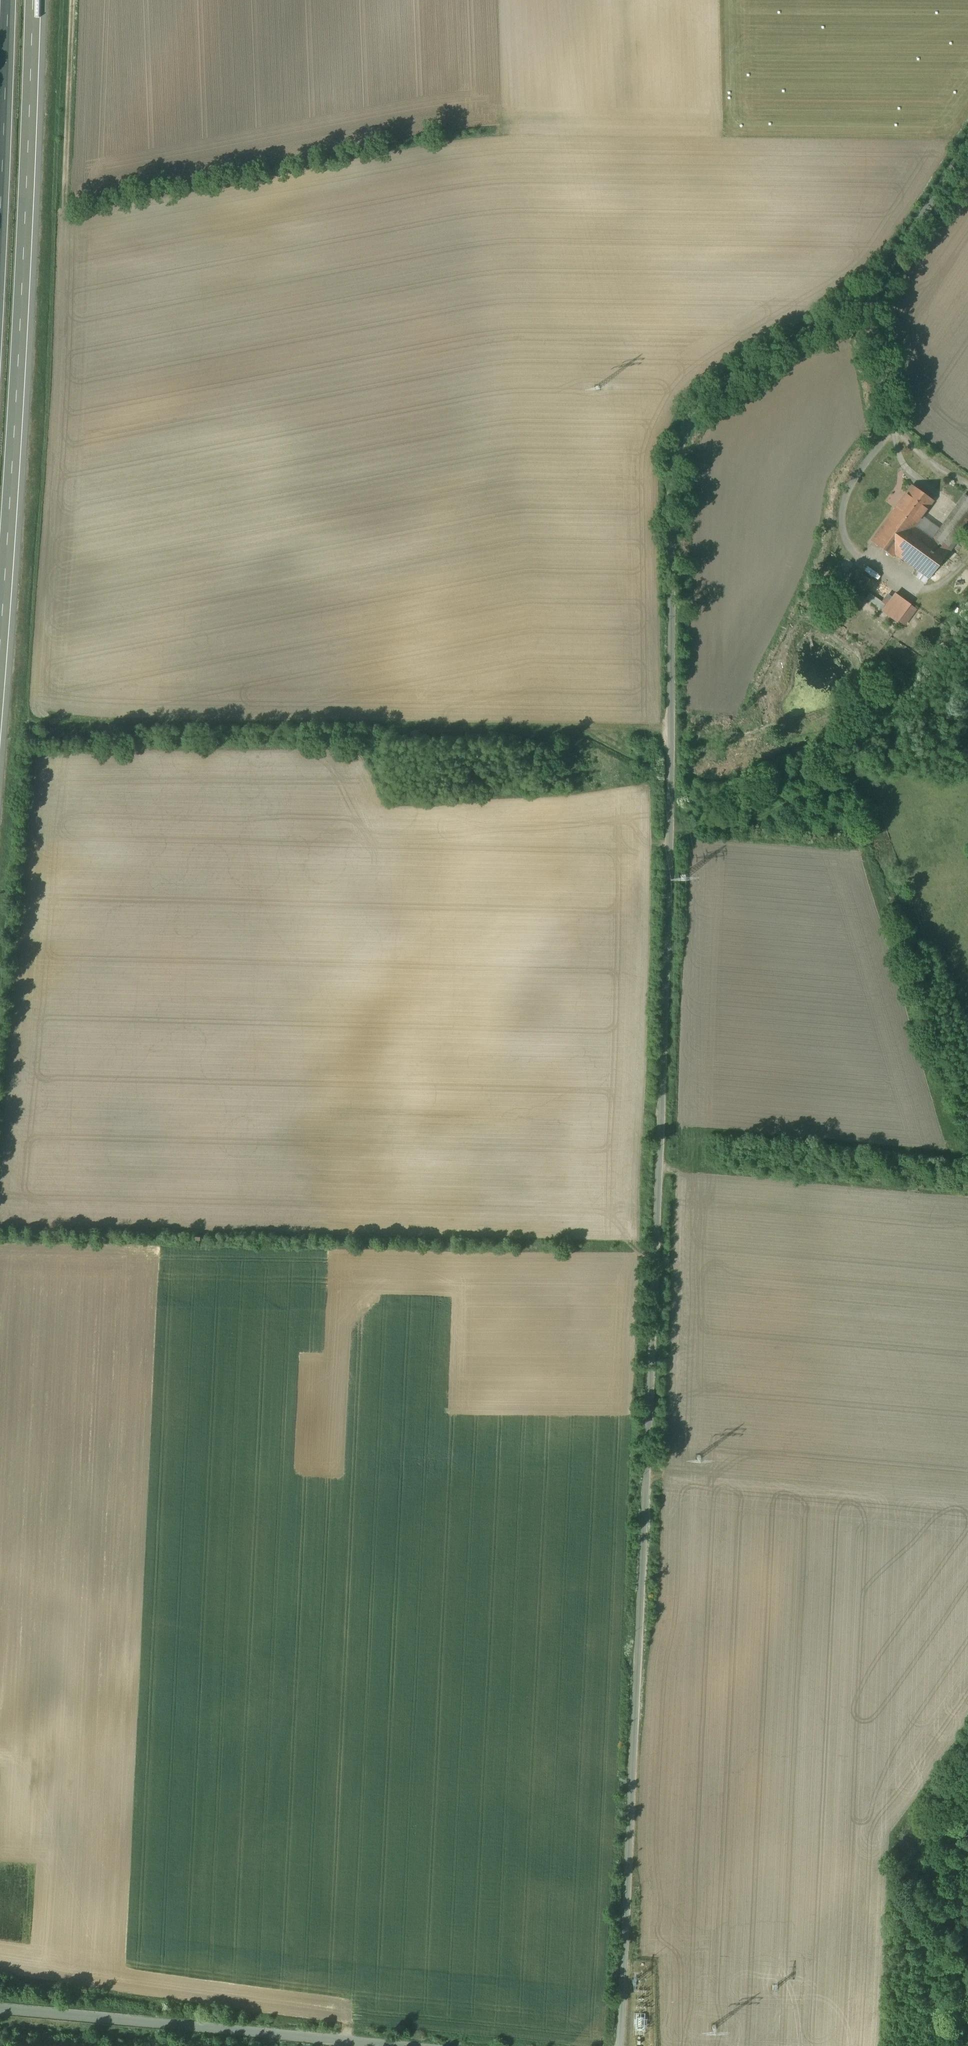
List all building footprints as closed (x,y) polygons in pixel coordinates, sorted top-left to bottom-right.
[(933,500),(912,485),(893,512),(914,527),(933,500)] [(914,527),(895,553),(929,578),(967,524),(967,496),(966,495),(933,541),(914,527)] [(893,512),(872,541),(893,556),(895,553),(914,527),(893,512)] [(881,607),(884,601),(870,593),(867,599),(881,607)] [(910,604),(895,594),(884,609),(899,619),(910,604)]
